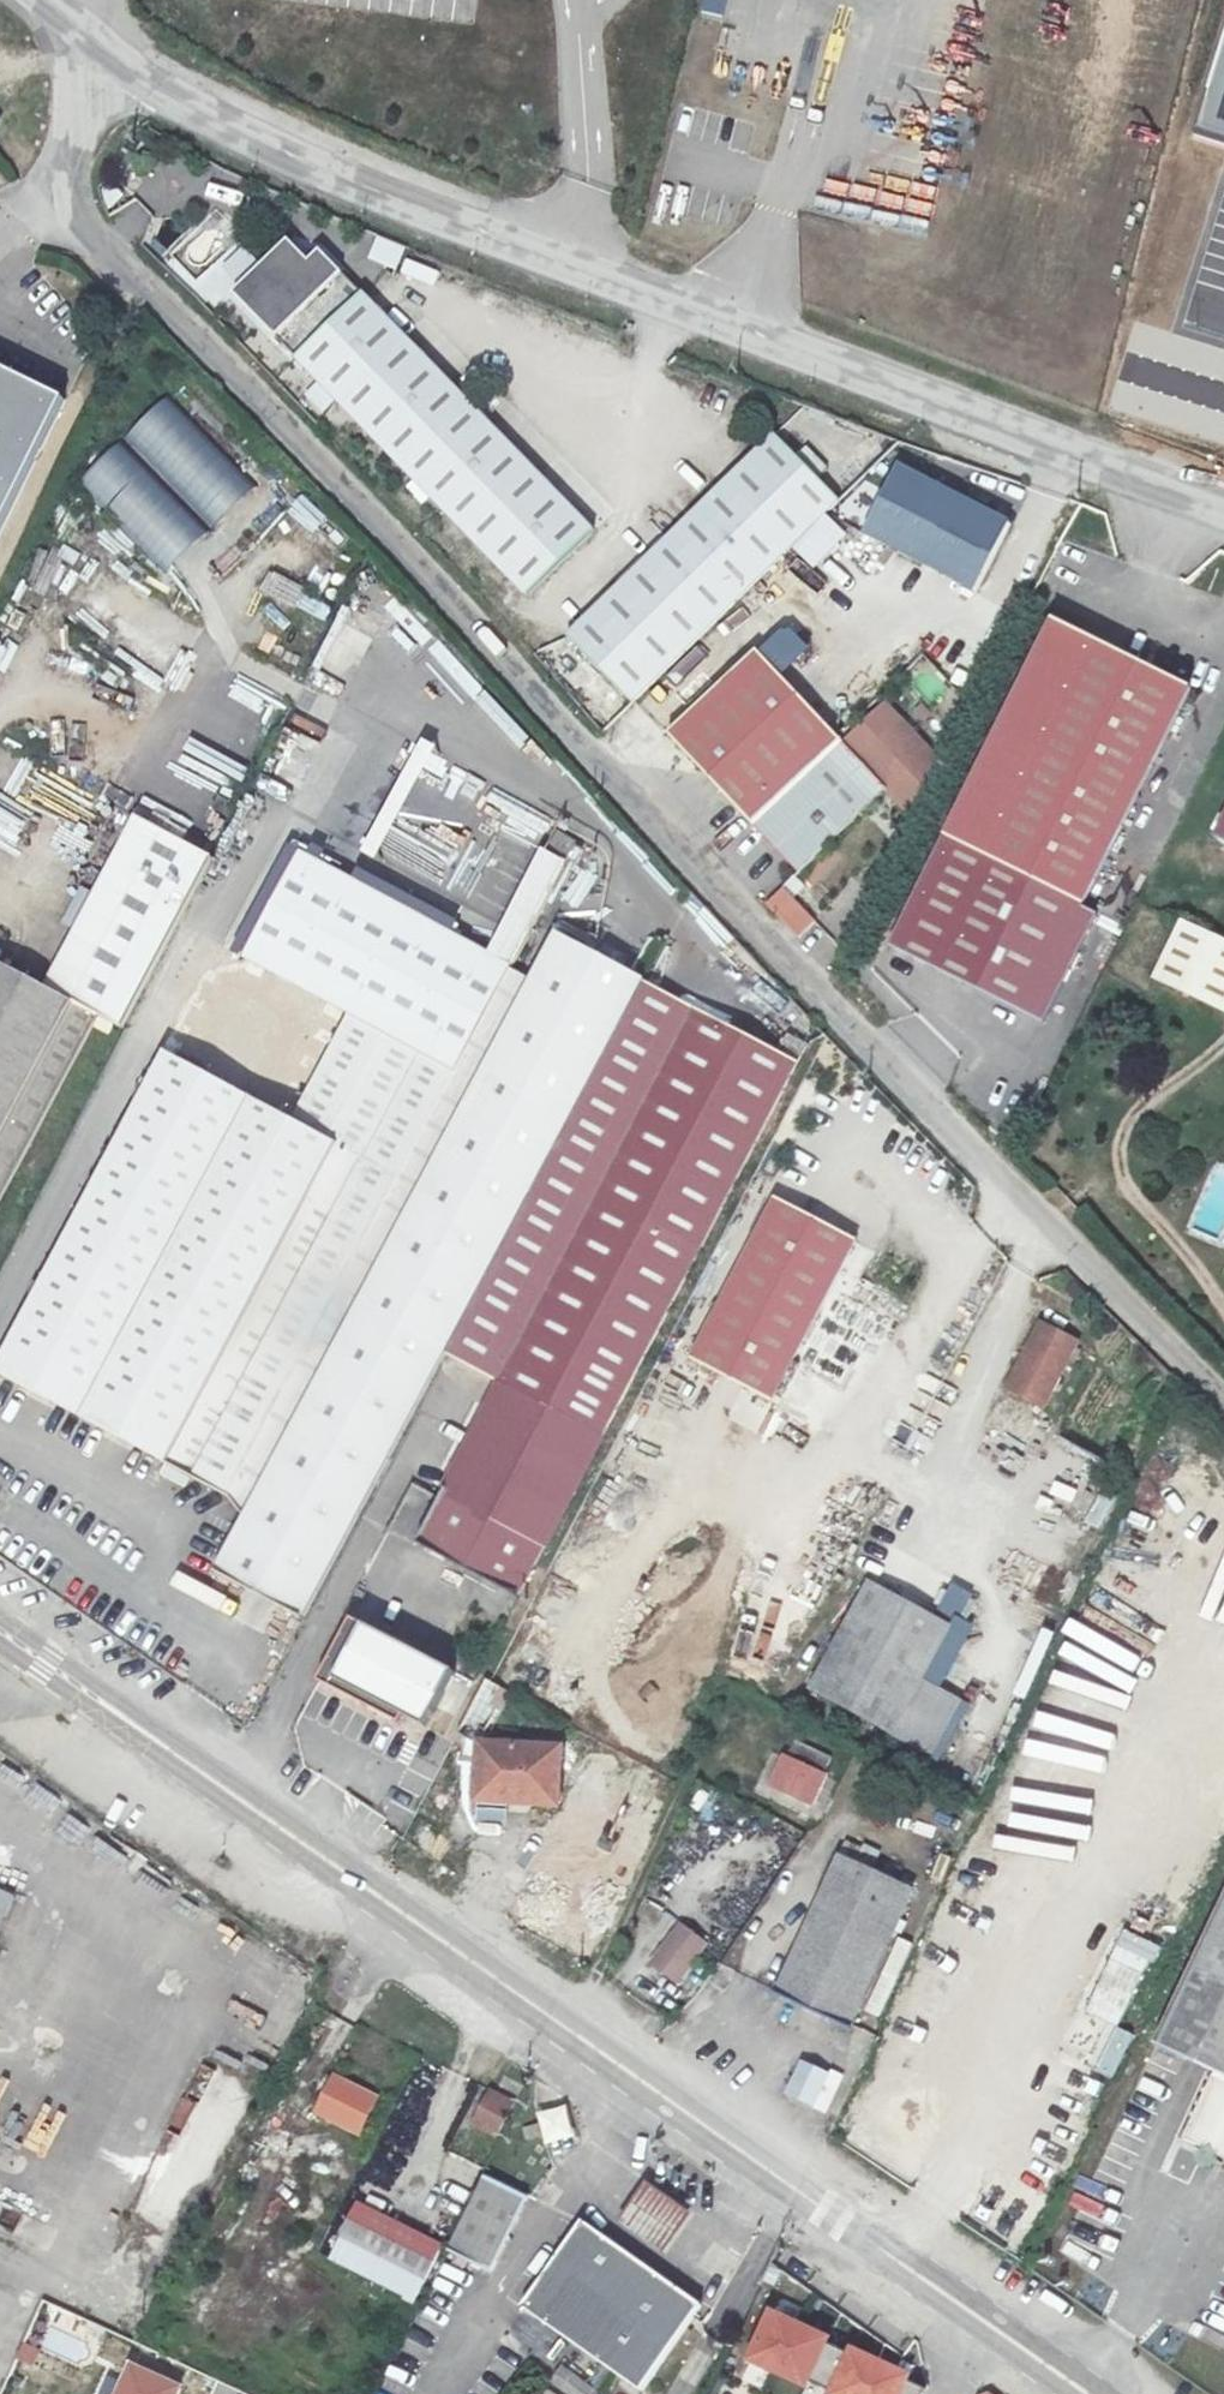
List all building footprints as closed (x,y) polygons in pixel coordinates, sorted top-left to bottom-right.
[(721,17),(726,0),(699,0),(696,11),(721,17)] [(1198,136),(1223,144),(1223,48),(1198,136)] [(395,272),(405,247),(376,236),(366,260),(395,272)] [(236,285),(339,394),(526,591),(593,527),(405,330),(323,244),(300,265),(280,244),(236,285)] [(0,367),(0,535),(63,399),(0,367)] [(170,397),(126,438),(209,527),(253,487),(170,397)] [(564,635),(629,700),(788,541),(819,510),(843,486),(778,421),(564,635)] [(122,443),(81,480),(165,570),(205,532),(122,443)] [(900,463),(865,529),(973,587),(1009,521),(900,463)] [(819,510),(788,541),(811,565),(843,533),(819,510)] [(1191,686),(1054,615),(944,831),(1081,900),(1191,686)] [(758,652),(778,673),(806,646),(785,625),(758,652)] [(798,869),(887,790),(908,814),(940,758),(882,702),(843,740),(778,673),(758,652),(755,649),(667,728),(798,869)] [(954,663),(939,676),(929,665),(912,680),(935,707),(968,679),(954,663)] [(228,765),(252,712),(198,689),(174,741),(228,765)] [(1214,836),(1223,841),(1223,817),(1214,836)] [(122,1037),(211,866),(138,827),(48,998),(0,972),(0,1214),(99,1024),(122,1037)] [(240,1513),(527,978),(509,966),(579,843),(554,828),(489,950),(306,850),(244,961),(210,942),(150,1053),(122,1037),(0,1271),(0,1378),(191,1483),(193,1480),(225,1496),(240,1513)] [(1081,900),(944,831),(888,942),(1042,1019),(1094,913),(1081,900)] [(763,906),(795,940),(815,921),(783,887),(763,906)] [(1182,920),(1154,976),(1223,1009),(1223,941),(1182,920)] [(552,930),(527,978),(240,1513),(212,1567),(303,1616),(444,1351),(643,978),(552,930)] [(496,1379),(695,1008),(643,978),(444,1351),(496,1379)] [(799,1063),(695,1008),(496,1379),(408,1543),(512,1598),(799,1063)] [(776,1404),(864,1245),(785,1201),(697,1360),(776,1404)] [(1092,1342),(1053,1321),(1015,1386),(1053,1409),(1092,1342)] [(955,1626),(869,1579),(812,1689),(940,1757),(975,1692),(930,1669),(955,1626)] [(243,1590),(230,1618),(266,1633),(278,1605),(243,1590)] [(419,1725),(447,1669),(347,1619),(319,1676),(419,1725)] [(509,1691),(487,1679),(461,1734),(482,1741),(509,1691)] [(788,1731),(776,1752),(817,1774),(829,1752),(788,1731)] [(548,1811),(553,1757),(476,1751),(472,1806),(469,1830),(505,1833),(507,1808),(548,1811)] [(803,1800),(817,1774),(776,1752),(762,1778),(803,1800)] [(909,1893),(837,1857),(773,1989),(843,2027),(909,1893)] [(8,1912),(0,1909),(0,1929),(8,1912)] [(1167,2044),(1220,2069),(1190,2136),(1223,2153),(1223,1918),(1167,2044)] [(1143,2032),(1178,1957),(1119,1926),(1084,2004),(1143,2032)] [(710,1952),(682,1928),(651,1971),(680,1994),(710,1952)] [(841,2122),(858,2087),(807,2062),(791,2097),(841,2122)] [(324,2110),(369,2137),(392,2099),(345,2072),(324,2110)] [(499,2140),(525,2086),(506,2076),(497,2093),(489,2088),(468,2124),(499,2140)] [(577,2138),(569,2106),(538,2114),(540,2123),(522,2127),(527,2143),(543,2137),(545,2146),(577,2138)] [(529,2198),(485,2176),(449,2248),(494,2270),(529,2198)] [(698,2221),(650,2187),(623,2227),(670,2260),(698,2221)] [(342,2237),(345,2238),(425,2278),(441,2249),(358,2205),(342,2237)] [(634,2382),(685,2315),(689,2310),(582,2229),(528,2300),(608,2361),(634,2382)] [(425,2278),(345,2238),(331,2264),(410,2304),(425,2278)] [(831,2336),(766,2305),(740,2359),(804,2389),(831,2336)] [(847,2341),(823,2393),(898,2393),(908,2370),(847,2341)] [(596,2387),(563,2363),(557,2372),(548,2384),(563,2393),(590,2393),(596,2387)] [(130,2364),(116,2393),(180,2393),(183,2388),(130,2364)] [(901,2393),(919,2393),(920,2388),(904,2384),(901,2393)]
